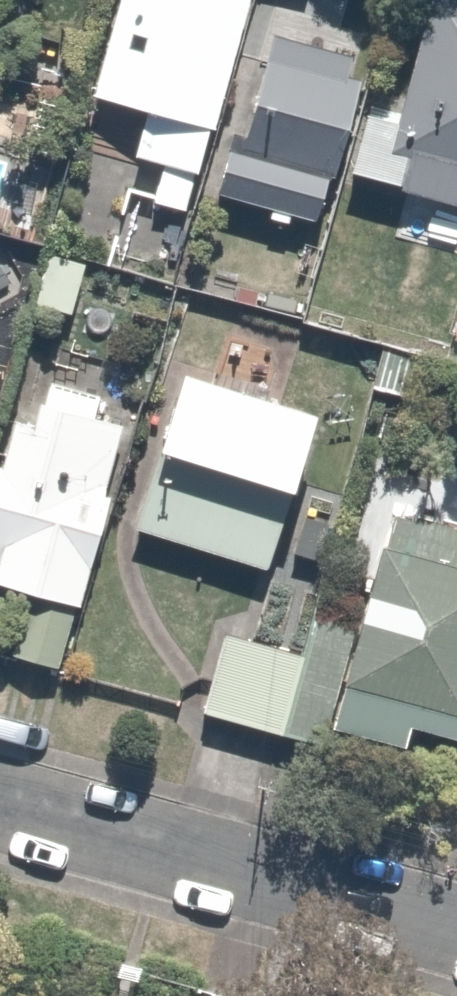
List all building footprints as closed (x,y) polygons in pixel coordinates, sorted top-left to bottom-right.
[(80,92),(143,111),(129,160),(152,167),(143,197),(179,208),(242,0),(108,0),(80,92)] [(399,112),(357,101),(340,167),(456,198),(456,0),(429,0),(399,112)] [(357,49),(263,24),(216,194),(310,220),(357,49)] [(127,413),(95,405),(103,372),(37,354),(8,462),(0,460),(0,583),(20,588),(2,652),(60,668),(127,413)] [(316,410),(173,369),(129,527),(272,567),(316,410)] [(456,722),(456,525),(383,507),(323,744),(444,775),(456,722)] [(306,747),(330,661),(349,593),(315,583),(296,652),(226,632),(201,717),(306,747)]
